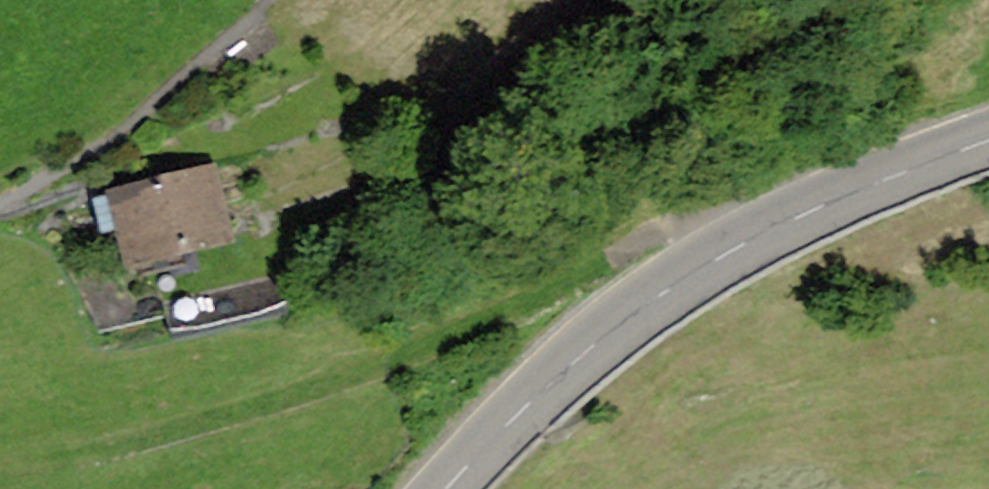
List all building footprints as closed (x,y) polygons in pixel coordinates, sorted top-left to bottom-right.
[(215,169),(111,194),(128,264),(232,239),(215,169)]
